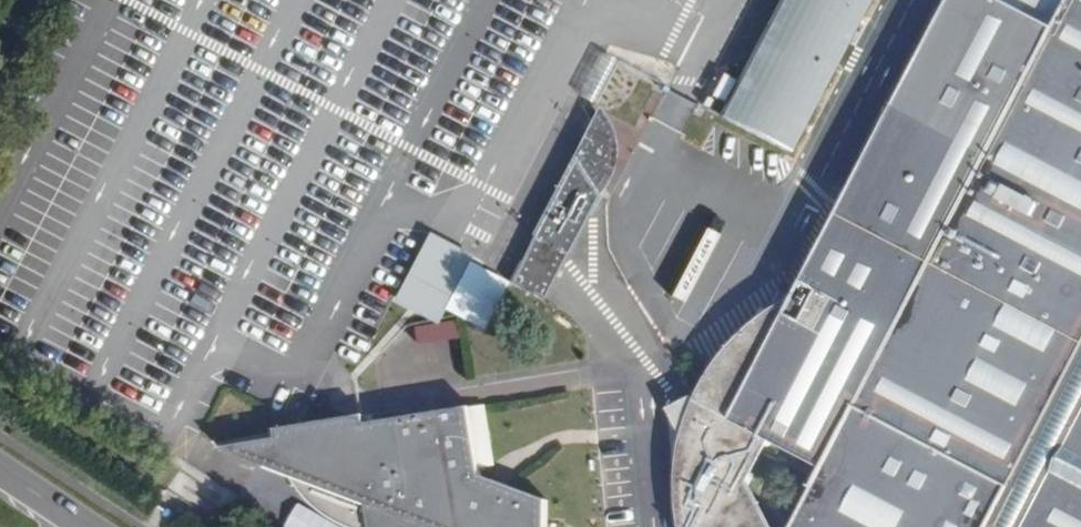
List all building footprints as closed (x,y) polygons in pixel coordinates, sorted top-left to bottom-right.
[(1055,33),(993,0),(952,0),(796,296),(749,385),(712,366),(702,381),(694,400),(683,428),(679,446),(676,466),(675,486),(675,500),(676,516),(678,526),(761,526),(743,491),(769,443),(824,471),(795,526),(1080,526),(1080,0),(1072,0),(1055,33)] [(717,115),(787,152),(866,0),(778,0),(717,115)] [(594,126),(588,116),(560,169),(582,205),(584,203),(591,194),(598,181),(602,162),(601,147),(599,136),(594,126)] [(582,205),(560,169),(552,185),(569,214),(582,205)] [(465,253),(429,235),(399,294),(435,313),(465,253)] [(749,385),(796,296),(795,296),(771,309),(749,326),(726,348),(712,366),(749,385)] [(291,475),(293,479),(304,494),(320,509),(340,521),(352,526),(355,526),(425,526),(427,526),(429,526),(547,526),(547,499),(480,475),(469,404),(365,422),(279,437),(277,437),(277,440),(278,442),(279,446),(280,451),(282,455),(283,459),(285,463),(287,467),(289,471),(291,475)] [(365,422),(364,413),(277,428),(279,437),(365,422)] [(277,440),(277,437),(265,439),(269,467),(291,475),(289,471),(287,467),(285,463),(283,459),(282,455),(280,451),(279,446),(278,442),(277,440)] [(219,447),(269,467),(265,439),(219,447)]
